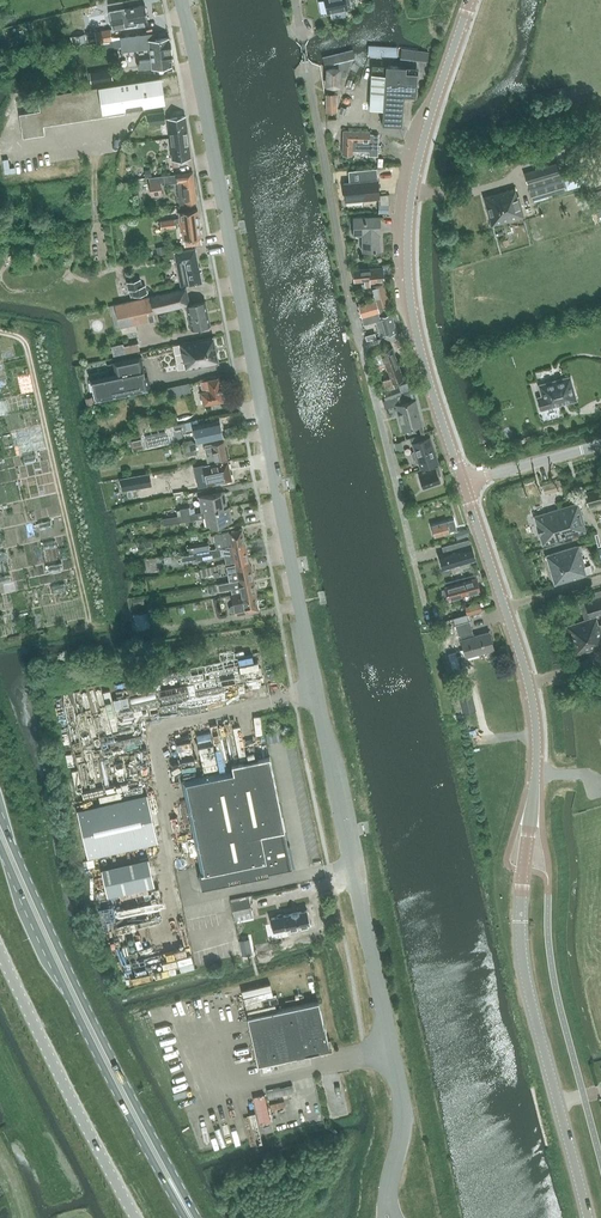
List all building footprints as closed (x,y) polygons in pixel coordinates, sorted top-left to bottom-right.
[(328,13),(330,13),(332,18),(345,16),(344,10),(352,9),(352,8),(354,8),(353,0),(325,0),(328,13)] [(125,7),(109,10),(109,12),(112,30),(125,27),(124,24),(148,20),(145,4),(125,7)] [(100,30),(86,33),(87,41),(87,42),(96,42),(97,43),(100,42),(112,40),(112,38),(110,28),(100,30)] [(86,33),(73,36),(74,43),(87,41),(86,33)] [(155,34),(120,37),(121,38),(121,46),(122,51),(149,48),(151,59),(137,60),(138,68),(172,64),(169,38),(155,40),(155,34)] [(121,46),(121,38),(112,40),(100,42),(102,49),(121,46)] [(416,96),(418,73),(406,72),(406,67),(386,66),(386,74),(372,74),(370,109),(383,109),(382,124),(402,126),(404,96),(416,96)] [(340,69),(338,68),(334,68),(327,69),(327,86),(333,88),(340,86),(340,69)] [(109,71),(90,74),(91,82),(110,79),(109,71)] [(38,96),(41,110),(19,113),(23,137),(44,134),(43,125),(125,113),(124,109),(165,103),(161,76),(98,86),(98,87),(81,89),(38,96)] [(164,112),(148,114),(149,125),(166,122),(164,112)] [(167,118),(169,139),(188,137),(186,116),(167,118)] [(371,131),(343,130),(342,155),(353,155),(353,151),(369,152),(369,156),(378,156),(379,134),(371,134),(371,131)] [(188,137),(169,139),(172,160),(191,157),(188,137)] [(575,168),(560,172),(558,163),(525,173),(533,200),(580,186),(575,168)] [(345,201),(380,198),(377,172),(363,173),(364,181),(344,183),(345,201)] [(192,173),(177,175),(180,204),(196,202),(192,173)] [(164,176),(149,178),(149,181),(151,196),(163,195),(161,185),(165,184),(164,176)] [(492,225),(524,217),(519,196),(517,196),(515,188),(484,197),(492,225)] [(175,222),(180,221),(199,219),(197,210),(179,212),(180,218),(160,221),(161,226),(161,228),(162,228),(176,226),(175,222)] [(363,251),(380,251),(380,234),(380,216),(353,217),(354,234),(362,234),(363,251)] [(199,219),(180,221),(181,231),(183,230),(185,246),(202,243),(199,219)] [(156,247),(158,255),(166,254),(166,253),(165,245),(156,247)] [(175,252),(181,286),(201,283),(194,249),(175,252)] [(383,267),(353,270),(355,282),(364,282),(365,288),(371,287),(370,284),(385,283),(383,267)] [(127,282),(129,290),(131,297),(133,296),(133,297),(148,293),(146,285),(143,285),(141,280),(141,279),(127,282)] [(362,317),(389,310),(388,306),(389,306),(383,284),(372,286),(376,301),(358,306),(362,317)] [(112,315),(115,327),(121,326),(121,327),(156,319),(154,311),(189,303),(186,289),(110,306),(112,315)] [(186,305),(191,328),(211,324),(205,301),(186,305)] [(390,314),(389,310),(362,317),(363,323),(364,324),(380,320),(382,327),(378,329),(380,336),(396,332),(391,314),(390,314)] [(185,361),(186,369),(219,363),(214,337),(180,344),(184,361),(185,361)] [(111,345),(113,356),(140,351),(138,342),(124,345),(123,343),(111,345)] [(396,381),(403,379),(392,348),(381,352),(381,353),(373,356),(377,365),(385,362),(391,378),(383,381),(386,390),(397,386),(396,381)] [(90,378),(90,381),(82,382),(84,391),(92,389),(95,400),(148,389),(140,356),(113,362),(115,373),(90,378)] [(560,404),(559,402),(576,398),(570,376),(539,385),(542,396),(538,398),(541,409),(560,404)] [(200,392),(203,405),(224,401),(219,377),(208,379),(208,380),(199,382),(199,385),(202,384),(203,392),(200,392)] [(167,387),(169,398),(192,393),(190,383),(167,387)] [(381,393),(380,393),(383,400),(400,394),(397,387),(381,393)] [(413,391),(395,396),(397,404),(396,404),(402,430),(422,425),(416,399),(413,391)] [(92,397),(85,399),(86,405),(93,404),(92,397)] [(203,424),(193,426),(196,441),(212,438),(223,436),(220,420),(207,423),(203,424)] [(133,434),(127,435),(128,441),(130,440),(132,450),(143,448),(174,441),(173,440),(182,436),(181,431),(186,430),(185,423),(140,432),(140,433),(133,435),(133,434)] [(422,427),(402,433),(404,439),(411,437),(412,443),(411,443),(414,450),(412,451),(411,453),(412,458),(415,460),(417,459),(420,470),(439,463),(430,437),(428,437),(428,436),(423,437),(422,434),(424,434),(422,427)] [(215,460),(216,461),(227,459),(224,441),(212,444),(212,447),(205,448),(208,461),(215,460)] [(183,445),(185,456),(198,454),(196,443),(183,445)] [(227,461),(214,464),(213,462),(204,464),(204,466),(203,466),(208,486),(231,481),(227,461)] [(438,473),(441,471),(439,466),(428,470),(429,472),(420,475),(424,485),(431,483),(432,486),(441,483),(438,473)] [(149,473),(121,478),(123,490),(151,485),(149,473)] [(558,479),(542,484),(545,493),(561,489),(558,479)] [(600,502),(600,497),(599,489),(585,493),(588,505),(600,502)] [(199,496),(202,512),(204,512),(204,511),(227,507),(225,492),(199,496)] [(579,503),(556,510),(565,538),(586,531),(584,524),(585,523),(579,503)] [(202,512),(190,514),(190,513),(181,515),(182,521),(191,520),(205,517),(207,526),(210,526),(215,525),(233,522),(231,506),(227,507),(204,511),(204,512),(202,512)] [(181,515),(190,513),(189,507),(180,508),(181,515)] [(565,538),(556,510),(534,516),(543,545),(565,538)] [(181,515),(162,518),(163,524),(182,521),(181,515)] [(454,520),(431,525),(434,536),(457,530),(454,520)] [(223,547),(244,543),(241,529),(213,534),(216,548),(223,547)] [(467,529),(455,533),(457,538),(469,535),(467,529)] [(465,541),(442,547),(444,554),(439,555),(443,570),(460,565),(462,568),(470,566),(469,562),(476,560),(472,546),(467,547),(465,541)] [(186,545),(187,552),(210,549),(209,542),(186,545)] [(212,558),(225,555),(225,556),(224,556),(225,563),(248,559),(244,543),(223,547),(216,548),(210,550),(210,549),(187,552),(188,554),(182,555),(183,562),(198,560),(212,558)] [(555,584),(585,575),(583,567),(584,565),(579,546),(546,556),(555,584)] [(244,583),(254,580),(252,569),(249,562),(248,559),(225,563),(227,573),(236,571),(238,580),(244,578),(244,583)] [(220,576),(217,565),(198,569),(200,577),(205,576),(214,574),(215,577),(220,576)] [(240,587),(241,592),(241,593),(246,592),(247,596),(255,595),(257,592),(254,580),(244,583),(244,578),(238,580),(230,581),(207,585),(209,593),(231,589),(231,588),(240,587)] [(448,600),(465,595),(466,600),(471,599),(470,594),(481,591),(477,578),(444,587),(445,589),(441,590),(444,599),(447,598),(448,600)] [(592,593),(594,599),(585,602),(589,617),(589,619),(567,626),(576,653),(600,645),(600,624),(600,625),(598,625),(596,617),(595,615),(600,613),(600,590),(592,593)] [(236,614),(245,612),(246,614),(251,614),(251,611),(259,610),(255,595),(247,596),(246,592),(241,593),(241,592),(232,594),(234,604),(231,605),(229,608),(230,611),(233,613),(236,613),(236,614)] [(144,597),(138,598),(132,599),(133,606),(145,603),(144,597)] [(480,603),(465,607),(467,615),(482,611),(480,603)] [(133,614),(136,628),(148,625),(146,612),(133,614)] [(470,621),(455,624),(458,635),(460,635),(461,639),(460,639),(465,657),(494,649),(489,632),(474,636),(470,621)] [(182,780),(201,874),(199,874),(201,888),(269,874),(268,871),(292,867),(284,830),(285,830),(270,757),(232,764),(233,770),(182,780)] [(148,795),(77,810),(87,857),(158,842),(148,795)] [(149,858),(101,869),(107,895),(155,884),(149,858)] [(250,904),(232,908),(234,921),(252,918),(250,904)] [(271,918),(274,932),(310,924),(307,910),(271,918)] [(239,940),(243,959),(248,958),(244,939),(239,940)] [(329,1049),(327,1040),(324,1025),(318,1001),(248,1017),(258,1064),(329,1049)]
